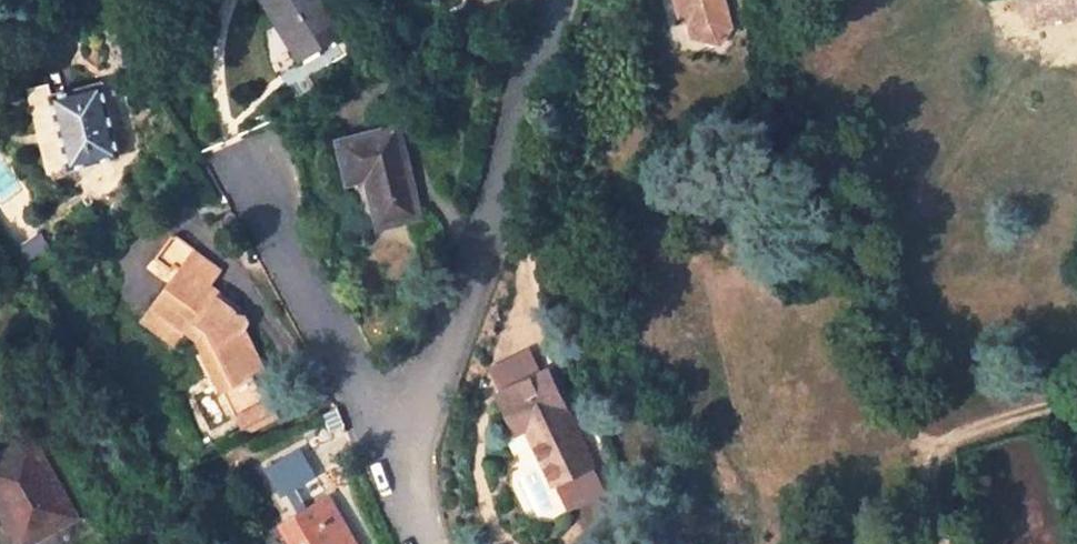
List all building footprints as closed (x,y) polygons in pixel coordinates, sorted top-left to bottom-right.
[(341,36),(320,0),(263,0),(300,61),(341,36)] [(688,21),(730,12),(726,0),(682,0),(688,21)] [(1034,23),(1076,9),(1076,0),(1028,0),(1034,23)] [(116,158),(101,90),(53,101),(68,169),(116,158)] [(397,126),(337,141),(347,182),(364,178),(377,228),(420,217),(397,126)] [(216,271),(192,252),(182,265),(206,285),(216,271)] [(180,328),(197,342),(199,347),(210,341),(234,389),(264,375),(242,331),(246,326),(247,324),(247,321),(245,317),(242,313),(235,312),(203,288),(206,285),(182,265),(152,306),(180,328)] [(141,321),(170,343),(180,328),(152,306),(141,321)] [(223,395),(234,389),(210,341),(199,347),(223,395)] [(594,464),(546,370),(495,395),(514,432),(525,427),(554,484),(594,464)] [(275,397),(235,418),(242,431),(278,411),(278,404),(275,397)] [(19,543),(24,543),(73,518),(31,442),(0,458),(0,508),(19,543)] [(262,470),(277,498),(314,479),(299,451),(262,470)] [(327,498),(285,522),(297,543),(352,543),(327,498)]
